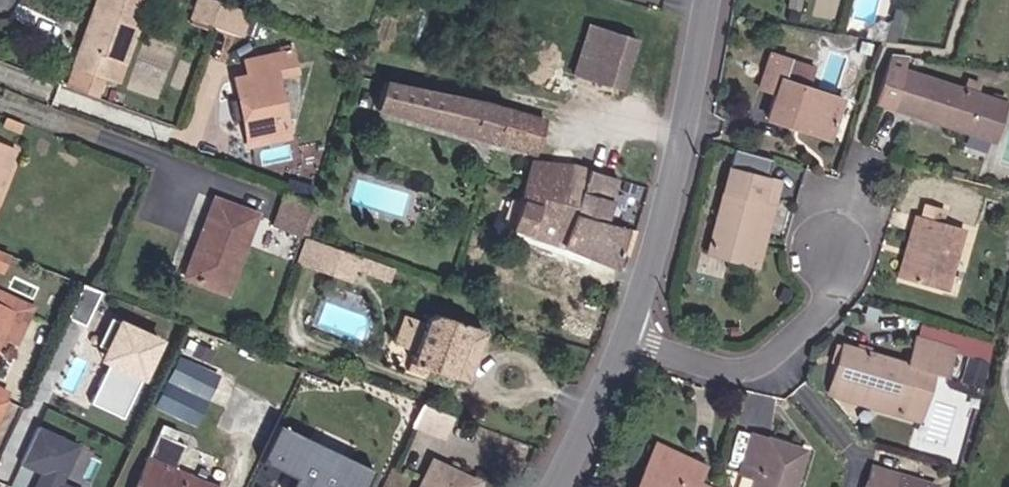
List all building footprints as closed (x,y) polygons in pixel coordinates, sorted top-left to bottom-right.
[(134,27),(128,25),(138,0),(93,0),(87,17),(96,20),(85,49),(77,45),(69,68),(70,68),(64,86),(92,96),(98,79),(107,82),(115,62),(120,64),(134,27)] [(210,23),(217,3),(209,0),(198,0),(192,17),(210,23)] [(207,30),(237,40),(246,13),(217,3),(210,23),(207,30)] [(77,45),(85,49),(96,20),(87,17),(77,45)] [(603,85),(618,35),(597,28),(581,78),(603,85)] [(628,92),(643,43),(618,35),(603,85),(628,92)] [(247,135),(287,127),(278,76),(300,72),(295,49),(246,59),(248,74),(237,76),(247,135)] [(1004,109),(976,101),(979,91),(965,87),(962,96),(905,79),(904,81),(900,79),(905,61),(890,59),(873,110),(992,147),(1004,109)] [(792,126),(835,139),(844,106),(783,88),(789,67),(772,61),(761,97),(776,102),(769,127),(790,134),(792,126)] [(540,157),(551,122),(488,104),(390,85),(383,119),(439,132),(540,157)] [(2,130),(20,136),(25,124),(6,118),(2,130)] [(832,147),(835,139),(792,126),(790,134),(832,147)] [(249,146),(290,138),(287,127),(247,135),(249,146)] [(15,152),(4,147),(0,159),(0,193),(15,152)] [(767,172),(771,158),(736,148),(732,162),(767,172)] [(612,224),(565,206),(579,167),(538,162),(517,232),(618,270),(623,255),(635,259),(642,236),(612,224)] [(565,206),(612,224),(627,183),(579,167),(565,206)] [(711,260),(750,272),(773,188),(775,180),(738,169),(711,260)] [(750,272),(763,275),(786,191),(773,188),(750,272)] [(277,227),(302,236),(313,203),(288,194),(277,227)] [(190,277),(232,290),(247,238),(259,241),(267,215),(213,199),(190,277)] [(909,281),(950,292),(967,230),(945,224),(948,211),(929,206),(925,220),(909,281)] [(901,279),(909,281),(925,220),(918,218),(901,279)] [(298,266),(320,274),(328,251),(306,243),(298,266)] [(10,255),(0,251),(0,270),(2,271),(10,255)] [(358,287),(361,277),(366,264),(328,251),(320,274),(358,287)] [(397,274),(366,264),(361,277),(393,287),(397,274)] [(92,327),(107,294),(89,286),(74,319),(92,327)] [(19,314),(8,341),(22,347),(38,310),(0,293),(0,306),(19,314)] [(0,306),(0,358),(19,314),(0,306)] [(425,332),(417,359),(412,379),(433,385),(435,378),(460,385),(476,332),(444,321),(427,326),(425,332)] [(417,359),(425,332),(404,326),(396,352),(417,359)] [(129,422),(161,352),(112,330),(104,349),(121,357),(99,408),(129,422)] [(489,336),(476,332),(460,385),(473,389),(489,336)] [(900,418),(924,425),(937,378),(948,380),(957,349),(920,337),(911,370),(844,350),(833,388),(903,407),(900,418)] [(180,352),(156,404),(198,423),(222,371),(180,352)] [(900,418),(903,407),(833,388),(831,399),(900,418)] [(11,407),(10,406),(12,401),(0,395),(0,433),(11,407)] [(419,425),(444,436),(455,415),(429,405),(419,425)] [(86,450),(45,431),(28,468),(50,478),(46,486),(69,486),(86,450)] [(156,461),(183,472),(192,450),(165,439),(156,461)] [(808,456),(757,441),(745,483),(756,486),(799,486),(808,456)] [(702,483),(687,478),(691,461),(652,449),(640,486),(701,486),(702,483)] [(191,475),(183,472),(156,461),(145,486),(186,486),(191,475)] [(447,467),(437,486),(486,486),(447,467)] [(900,478),(873,470),(868,486),(897,486),(900,478)] [(191,475),(186,486),(220,486),(191,475)] [(900,478),(897,486),(931,486),(900,478)]
